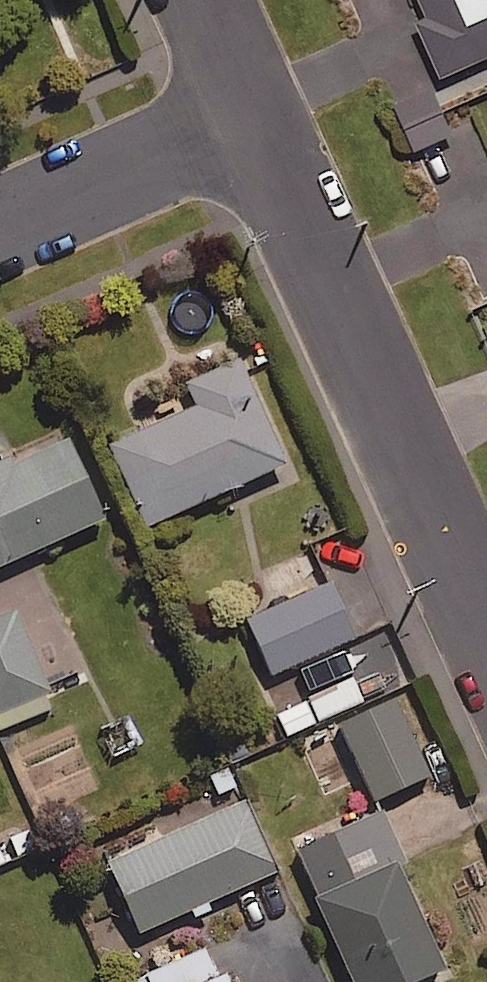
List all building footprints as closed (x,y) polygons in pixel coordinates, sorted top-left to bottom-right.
[(444,71),(486,52),(486,0),(413,0),(444,71)] [(283,461),(237,356),(186,378),(196,402),(111,440),(146,521),(283,461)] [(70,434),(11,460),(8,454),(0,458),(0,561),(105,514),(70,434)] [(353,636),(328,581),(248,616),(272,672),(353,636)] [(49,705),(43,691),(48,688),(4,591),(0,592),(0,726),(1,728),(49,705)] [(416,676),(394,627),(358,644),(362,653),(273,694),(291,733),(416,676)] [(430,770),(396,696),(340,721),(374,796),(430,770)] [(326,720),(299,731),(325,791),(351,780),(326,720)] [(278,867),(247,796),(109,856),(140,927),(278,867)] [(378,811),(298,845),(356,981),(403,981),(442,966),(378,811)] [(40,826),(0,844),(0,862),(47,841),(40,826)] [(224,970),(217,973),(205,946),(130,980),(131,981),(229,981),(224,970)]
